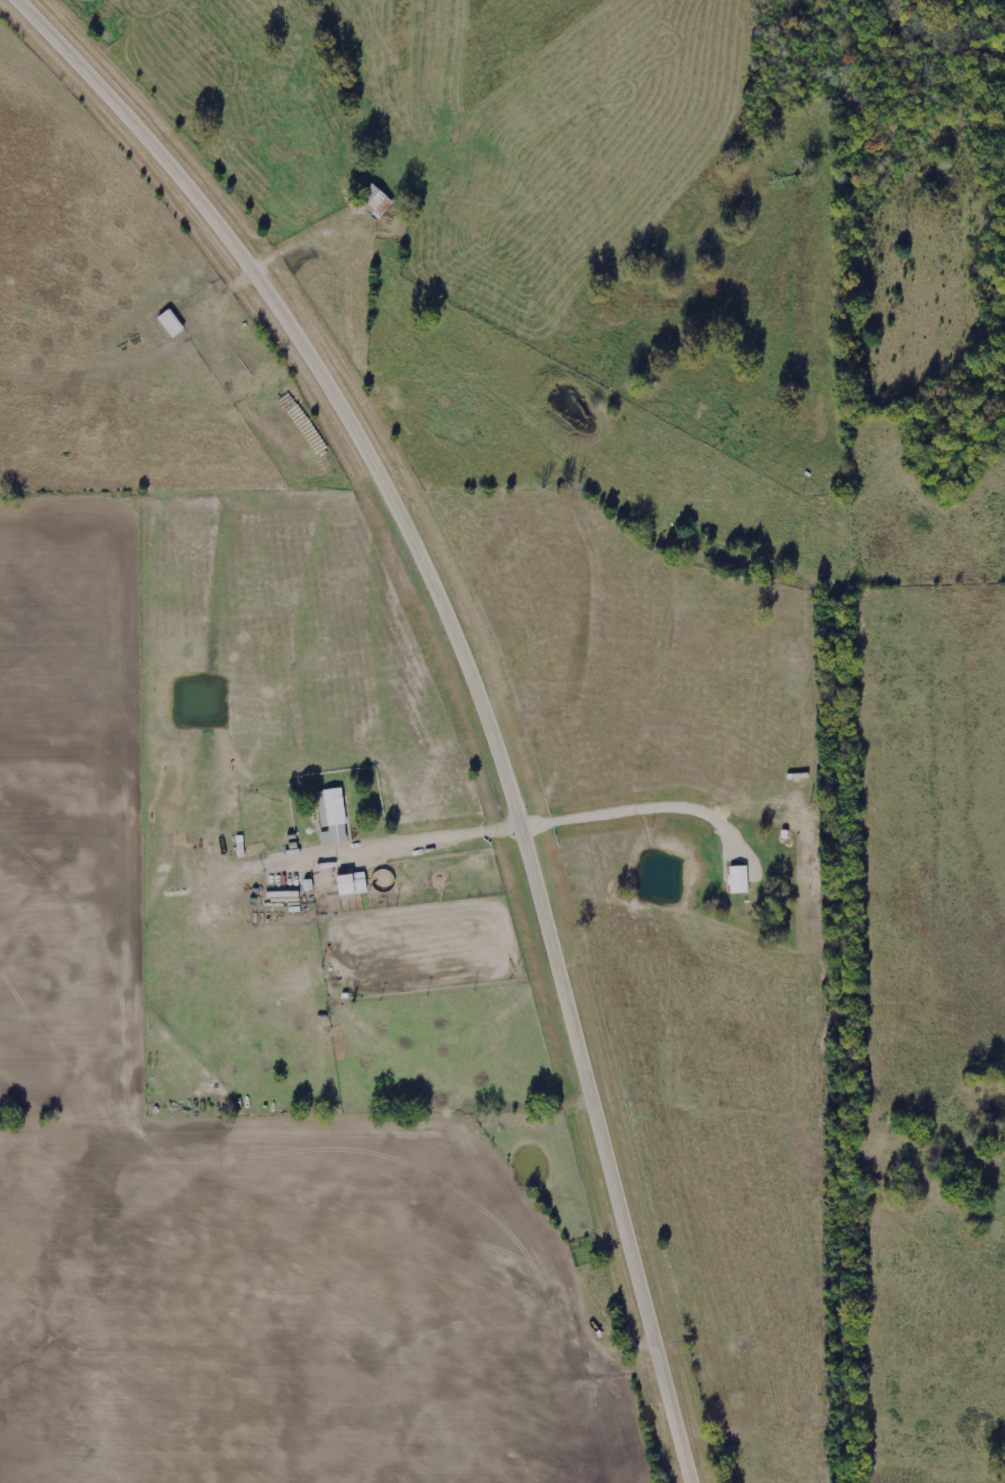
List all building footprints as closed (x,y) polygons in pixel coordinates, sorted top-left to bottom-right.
[(321,826),(328,825),(328,832),(319,833),(321,845),(348,841),(341,789),(317,792),(321,826)] [(728,894),(747,894),(747,869),(728,869),(728,894)] [(334,877),(337,897),(366,893),(363,873),(334,877)]
